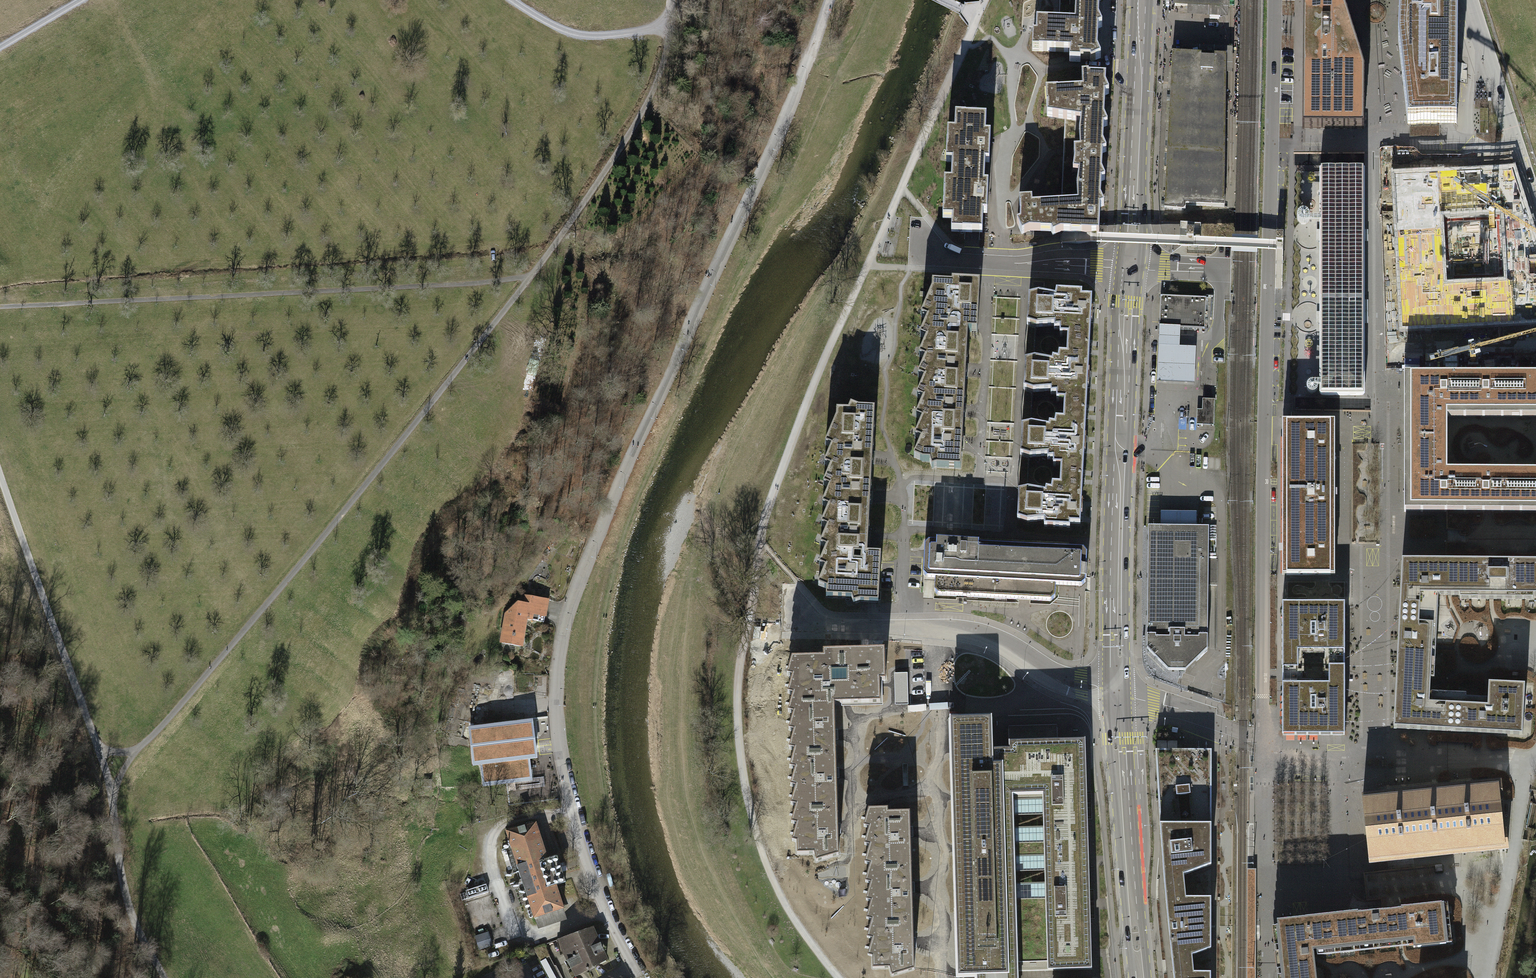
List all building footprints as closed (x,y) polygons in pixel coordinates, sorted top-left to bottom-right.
[(1099,11),(1099,3),(1103,1),(1103,0),(1060,0),(1059,10),(1099,11)] [(1303,72),(1322,73),(1322,49),(1335,50),(1340,63),(1359,54),(1342,0),(1303,0),(1303,72)] [(1399,25),(1423,25),(1423,29),(1438,29),(1438,23),(1458,24),(1458,0),(1400,0),(1399,25)] [(1099,11),(1059,10),(1059,24),(1036,24),(1036,37),(1040,37),(1039,53),(1069,54),(1069,57),(1080,57),(1080,61),(1090,61),(1091,64),(1100,59),(1097,52),(1098,30),(1102,28),(1098,21),(1099,11)] [(1423,25),(1399,25),(1398,46),(1408,130),(1457,129),(1458,24),(1438,23),(1438,29),(1423,29),(1423,25)] [(1322,73),(1303,72),(1302,129),(1364,129),(1365,73),(1359,54),(1340,63),(1335,50),(1322,49),(1322,73)] [(1226,55),(1172,52),(1162,249),(1173,250),(1223,252),(1226,55)] [(1065,121),(1064,136),(1103,137),(1104,129),(1107,127),(1104,120),(1105,97),(1109,95),(1105,88),(1106,79),(1089,79),(1088,87),(1087,92),(1054,93),(1054,107),(1047,107),(1047,118),(1065,121)] [(968,177),(984,178),(985,164),(989,164),(990,136),(985,135),(986,119),(962,118),(961,129),(955,129),(954,143),(947,143),(946,152),(952,152),(951,169),(968,170),(968,177)] [(1064,136),(1062,189),(1101,191),(1101,183),(1105,181),(1102,174),(1102,155),(1106,153),(1103,145),(1103,137),(1064,136)] [(1401,327),(1535,321),(1535,236),(1514,167),(1394,173),(1401,327)] [(968,170),(951,169),(951,193),(943,193),(943,212),(952,212),(951,225),(963,226),(963,233),(981,234),(982,214),(987,214),(988,185),(984,185),(984,178),(968,177),(968,170)] [(1364,169),(1319,169),(1319,396),(1365,396),(1364,169)] [(1035,182),(1036,173),(1020,173),(1020,182),(1035,182)] [(1100,199),(1101,191),(1062,189),(1061,205),(1060,233),(1070,234),(1071,228),(1081,228),(1081,234),(1099,235),(1100,209),(1104,207),(1100,199)] [(1060,233),(1061,205),(1019,208),(1019,223),(1017,225),(1022,236),(1029,232),(1040,232),(1040,226),(1048,227),(1053,237),(1060,233)] [(937,345),(967,347),(967,332),(977,332),(979,284),(952,282),(952,285),(932,284),(931,294),(921,317),(927,320),(920,337),(926,340),(937,341),(937,345)] [(1068,337),(1067,347),(1090,348),(1092,300),(1082,299),(1082,295),(1056,294),(1055,299),(1039,296),(1029,298),(1027,326),(1036,329),(1053,328),(1054,331),(1059,331),(1060,337),(1068,337)] [(1180,329),(1205,330),(1206,297),(1160,295),(1159,328),(1180,329)] [(1179,347),(1180,329),(1159,328),(1156,382),(1194,384),(1196,347),(1179,347)] [(937,341),(926,340),(919,357),(925,360),(918,378),(924,380),(935,381),(935,385),(965,387),(967,347),(937,345),(937,341)] [(1064,402),(1063,412),(1086,413),(1090,348),(1067,347),(1067,356),(1059,355),(1058,361),(1052,360),(1052,364),(1034,361),(1025,363),(1023,391),(1033,394),(1050,392),(1050,396),(1056,396),(1057,402),(1064,402)] [(1410,375),(1410,441),(1447,441),(1447,412),(1465,412),(1465,375),(1410,375)] [(1521,375),(1465,375),(1465,412),(1521,411),(1521,375)] [(1521,375),(1521,411),(1535,411),(1535,375),(1521,375)] [(935,381),(924,380),(917,398),(923,400),(916,418),(922,420),(933,421),(933,425),(963,427),(965,387),(935,385),(935,381)] [(1197,410),(1196,425),(1214,426),(1215,400),(1202,399),(1202,410),(1197,410)] [(824,465),(830,468),(842,469),(841,473),(871,474),(874,411),(859,410),(851,407),(848,412),(836,412),(836,420),(825,445),(831,448),(824,465)] [(1061,467),(1060,476),(1083,477),(1086,413),(1063,412),(1063,421),(1056,420),(1054,426),(1049,425),(1048,429),(1031,425),(1021,428),(1020,456),(1030,459),(1047,457),(1047,461),(1052,461),(1053,467),(1061,467)] [(933,421),(922,420),(915,438),(921,440),(914,458),(922,462),(929,462),(931,469),(936,468),(960,469),(963,427),(933,425),(933,421)] [(1334,422),(1282,422),(1282,433),(1286,433),(1286,470),(1331,470),(1331,471),(1335,471),(1335,459),(1331,459),(1331,435),(1334,435),(1334,422)] [(1465,506),(1465,471),(1447,471),(1447,441),(1410,441),(1410,507),(1465,506)] [(989,453),(990,473),(1011,473),(1010,446),(1003,446),(1004,453),(989,453)] [(822,505),(828,508),(840,508),(839,513),(869,514),(871,474),(841,473),(842,469),(830,468),(823,486),(829,488),(822,505)] [(1331,470),(1286,470),(1286,527),(1335,527),(1335,515),(1331,515),(1331,491),(1335,491),(1335,478),(1331,478),(1331,471),(1331,470)] [(1521,506),(1521,471),(1465,471),(1465,506),(1521,506)] [(1521,471),(1521,506),(1535,506),(1535,471),(1521,471)] [(1080,525),(1083,477),(1060,476),(1059,486),(1052,485),(1051,491),(1045,490),(1045,494),(1028,490),(1018,493),(1017,520),(1028,523),(1043,522),(1044,528),(1070,529),(1070,525),(1080,525)] [(820,545),(826,548),(837,549),(837,553),(867,554),(869,514),(839,513),(840,508),(828,508),(821,526),(827,528),(820,545)] [(1160,511),(1160,526),(1197,527),(1197,511),(1160,511)] [(1160,526),(1148,526),(1147,648),(1168,670),(1186,670),(1208,649),(1209,527),(1197,527),(1160,526)] [(1335,527),(1286,527),(1286,564),(1282,564),(1282,575),(1335,575),(1335,562),(1331,562),(1331,539),(1335,539),(1335,527)] [(938,595),(998,598),(1002,544),(936,540),(936,542),(929,541),(924,545),(923,574),(927,578),(935,579),(934,591),(938,595)] [(1083,549),(1002,544),(998,598),(1051,601),(1055,598),(1056,585),(1081,587),(1086,582),(1085,578),(1086,578),(1087,566),(1086,566),(1087,554),(1083,549)] [(881,555),(867,554),(837,553),(837,549),(826,548),(819,565),(825,568),(818,586),(826,589),(826,597),(851,599),(853,604),(860,602),(878,603),(881,555)] [(1402,562),(1400,603),(1438,605),(1438,596),(1447,596),(1460,596),(1460,593),(1469,593),(1469,562),(1402,562)] [(1469,562),(1469,593),(1478,593),(1478,600),(1490,600),(1515,600),(1515,593),(1533,593),(1533,596),(1535,596),(1535,562),(1469,562)] [(505,614),(501,639),(512,641),(513,637),(522,638),(525,619),(538,621),(538,615),(544,616),(547,600),(526,597),(525,605),(517,603),(505,614)] [(1397,667),(1428,669),(1429,660),(1435,660),(1436,647),(1438,605),(1400,603),(1397,667)] [(1345,604),(1282,604),(1282,668),(1345,668),(1345,604)] [(884,647),(822,649),(822,655),(791,656),(786,674),(792,675),(787,692),(792,694),(788,711),(793,712),(789,729),(794,730),(789,748),(794,749),(789,767),(794,769),(790,786),(795,787),(790,804),(795,806),(790,823),(796,825),(791,841),(796,842),(796,854),(813,854),(816,862),(838,855),(834,703),(880,702),(880,679),(885,679),(884,647)] [(1454,731),(1456,694),(1430,693),(1430,683),(1430,678),(1428,678),(1428,669),(1397,667),(1396,682),(1394,728),(1454,731)] [(1345,668),(1282,668),(1282,735),(1345,735),(1345,668)] [(1525,685),(1489,683),(1488,699),(1466,698),(1466,694),(1456,694),(1454,731),(1522,735),(1525,685)] [(533,718),(468,726),(473,766),(480,765),(482,787),(532,781),(530,759),(537,758),(533,718)] [(954,722),(961,977),(978,977),(1019,977),(1019,975),(1016,904),(1012,797),(1010,755),(992,756),(991,721),(954,722)] [(1088,741),(1009,744),(1010,755),(1012,797),(1046,796),(1050,903),(1016,904),(1019,975),(1096,972),(1088,741)] [(1160,824),(1211,824),(1211,750),(1203,750),(1155,750),(1160,824)] [(1363,796),(1370,863),(1508,849),(1506,830),(1503,831),(1499,801),(1502,800),(1501,782),(1363,796)] [(888,807),(868,808),(863,825),(869,827),(864,843),(869,845),(865,862),(870,864),(865,881),(871,883),(866,900),(871,901),(866,918),(871,920),(866,937),(872,939),(867,955),(872,957),(873,968),(890,968),(892,976),(914,969),(910,810),(888,811),(888,807)] [(565,882),(562,872),(559,864),(556,854),(546,858),(535,822),(506,832),(534,917),(563,908),(556,885),(565,882)] [(1176,887),(1184,886),(1183,875),(1211,865),(1211,824),(1160,824),(1164,886),(1176,885),(1176,887)] [(486,884),(465,891),(467,899),(488,892),(486,884)] [(1173,966),(1193,964),(1192,956),(1211,948),(1211,897),(1186,897),(1184,886),(1176,887),(1176,885),(1164,886),(1173,966)] [(1361,913),(1364,945),(1400,941),(1413,939),(1414,948),(1446,944),(1442,903),(1401,907),(1401,908),(1386,910),(1361,912),(1361,913)] [(567,920),(563,908),(534,917),(538,929),(567,920)] [(1310,917),(1313,950),(1364,945),(1361,913),(1358,913),(1358,912),(1310,917)] [(1281,961),(1314,957),(1313,950),(1310,917),(1277,921),(1281,961)] [(592,928),(561,938),(566,951),(563,953),(576,976),(606,960),(592,928)] [(490,931),(476,936),(480,949),(494,945),(490,931)] [(545,945),(533,949),(540,961),(549,956),(545,945)] [(1281,961),(1283,977),(1316,977),(1314,959),(1314,957),(1281,961)] [(1211,972),(1193,972),(1193,964),(1173,966),(1174,977),(1211,977),(1211,972)]
